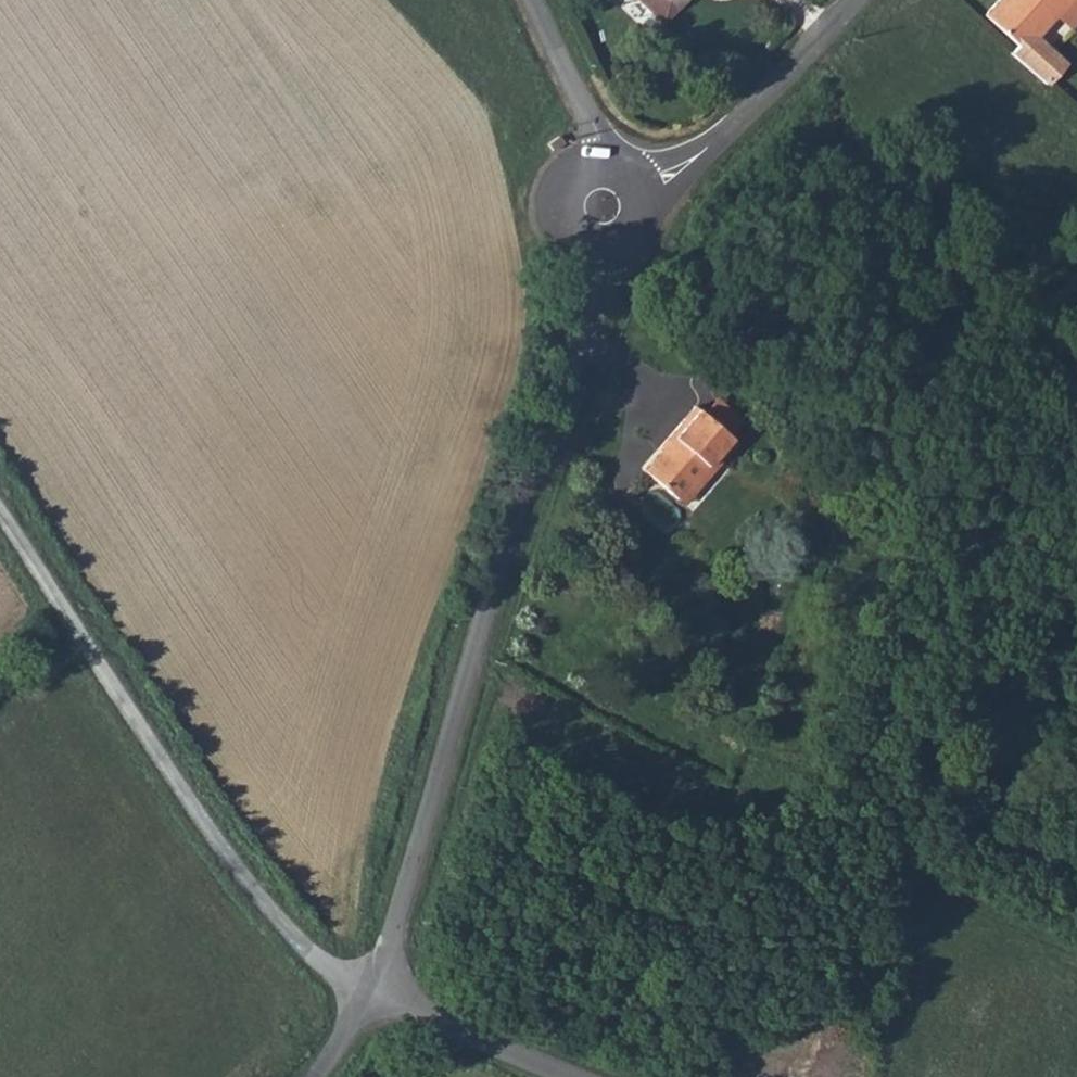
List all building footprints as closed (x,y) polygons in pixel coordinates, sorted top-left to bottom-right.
[(656,22),(674,0),(625,0),(656,22)] [(1046,86),(1063,63),(1035,37),(1054,17),(1069,0),(1006,0),(1002,4),(998,0),(983,16),(1017,46),(1009,54),(1046,86)] [(1054,17),(1072,31),(1076,25),(1076,0),(1069,0),(1054,17)] [(677,433),(651,463),(680,491),(718,450),(724,456),(740,438),(700,401),(675,431),(677,433)] [(686,497),(724,456),(718,450),(680,491),(686,497)]
